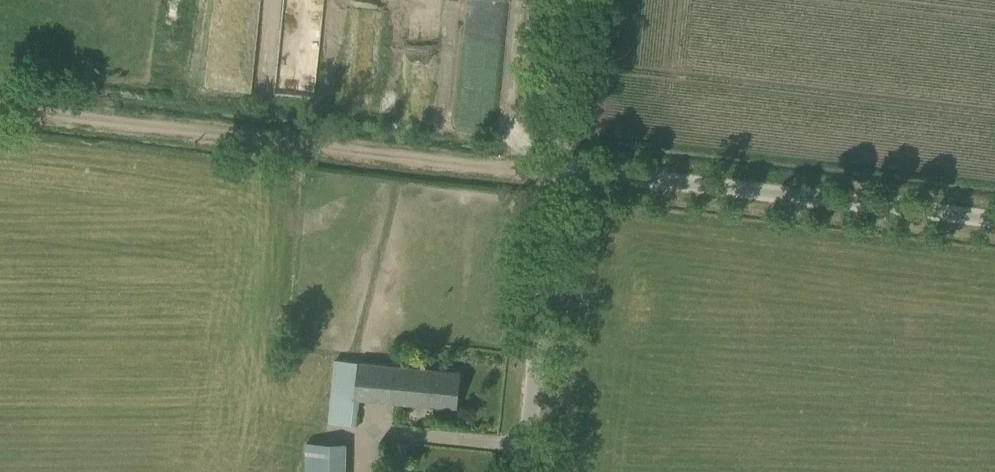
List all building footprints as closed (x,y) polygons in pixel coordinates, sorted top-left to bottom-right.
[(456,192),(456,202),(465,203),(466,193),(456,192)] [(359,399),(457,408),(460,372),(334,360),(328,423),(357,425),(359,399)] [(349,445),(305,443),(303,471),(348,471),(349,445)]
